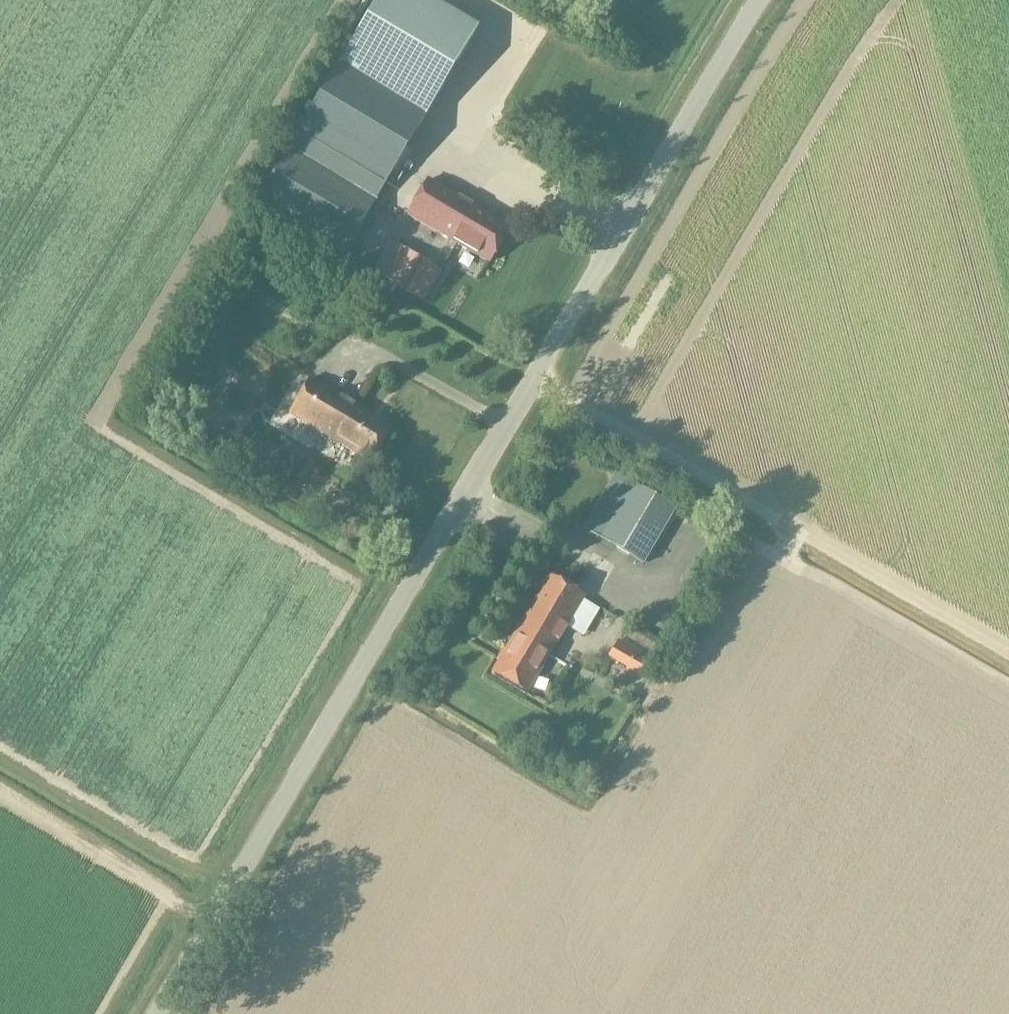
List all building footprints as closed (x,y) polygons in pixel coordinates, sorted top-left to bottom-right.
[(335,65),(423,115),(474,27),(427,0),(372,0),(335,65)] [(287,148),(255,202),(343,254),(375,200),(423,115),(335,65),(333,65),(286,148),(287,148)] [(536,139),(527,134),(524,139),(533,144),(536,139)] [(488,262),(508,228),(427,180),(406,214),(488,262)] [(389,241),(372,270),(406,290),(423,261),(389,241)] [(369,462),(390,428),(308,380),(288,414),(369,462)] [(675,509),(615,473),(581,529),(641,565),(675,509)] [(525,692),(583,596),(549,576),(491,672),(525,692)] [(646,658),(617,640),(608,656),(637,673),(646,658)]
